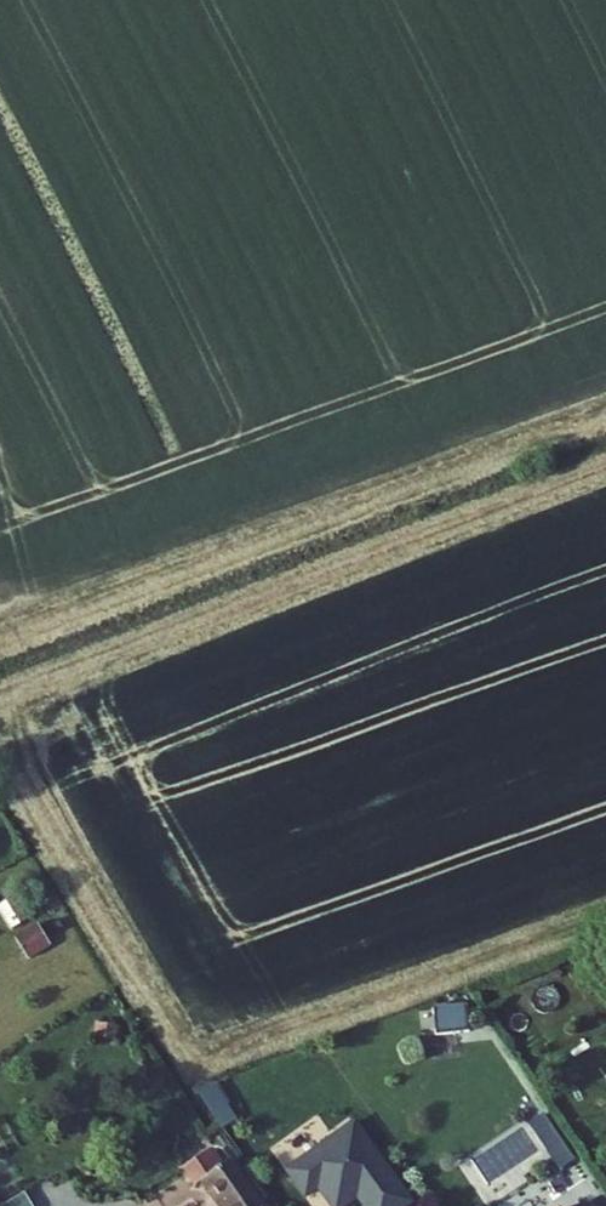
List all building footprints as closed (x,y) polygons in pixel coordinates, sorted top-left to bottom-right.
[(434,1033),(466,1031),(465,1006),(432,1008),(434,1033)] [(278,1183),(248,1136),(234,1145),(225,1128),(204,1141),(214,1157),(220,1153),(241,1189),(215,1205),(241,1205),(278,1183)]
